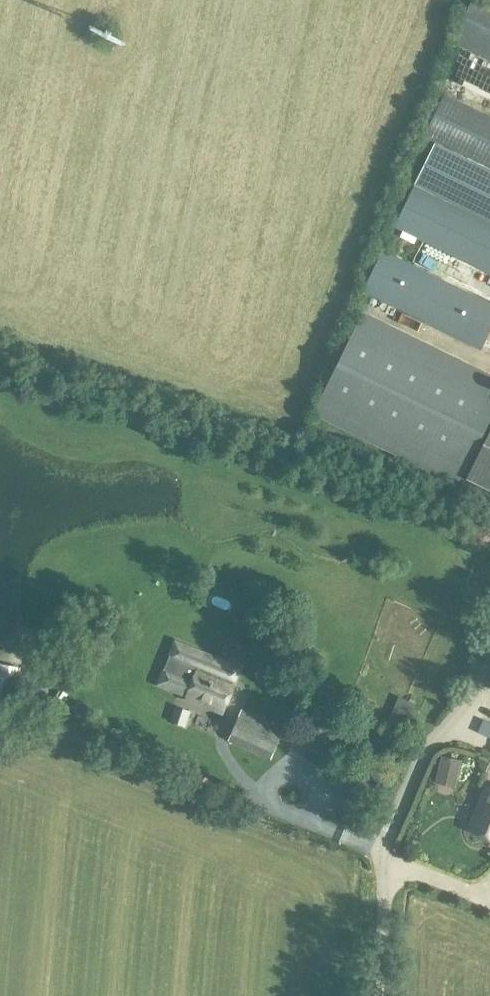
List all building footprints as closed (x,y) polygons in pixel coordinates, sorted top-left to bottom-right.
[(489,0),(473,0),(453,41),(489,60),(489,0)] [(446,94),(425,136),(489,168),(489,116),(446,94)] [(436,143),(416,183),(489,220),(489,169),(436,143)] [(415,186),(395,228),(489,275),(489,224),(415,186)] [(489,334),(489,304),(383,251),(363,292),(482,351),(489,334)] [(424,470),(458,486),(489,422),(489,376),(363,313),(313,414),(424,470)] [(190,701),(223,714),(237,680),(217,672),(222,660),(177,641),(159,686),(191,699),(190,701)] [(56,674),(45,676),(47,686),(58,684),(56,674)] [(405,699),(395,724),(406,728),(416,703),(405,699)] [(192,712),(175,706),(170,722),(187,728),(192,712)] [(282,728),(241,713),(229,744),(270,759),(282,728)] [(314,763),(329,725),(305,715),(290,753),(314,763)] [(391,754),(403,759),(408,749),(396,743),(391,754)] [(443,756),(439,770),(457,774),(460,760),(443,756)] [(345,786),(345,769),(317,770),(318,787),(345,786)] [(469,831),(489,839),(489,789),(486,788),(469,831)]
